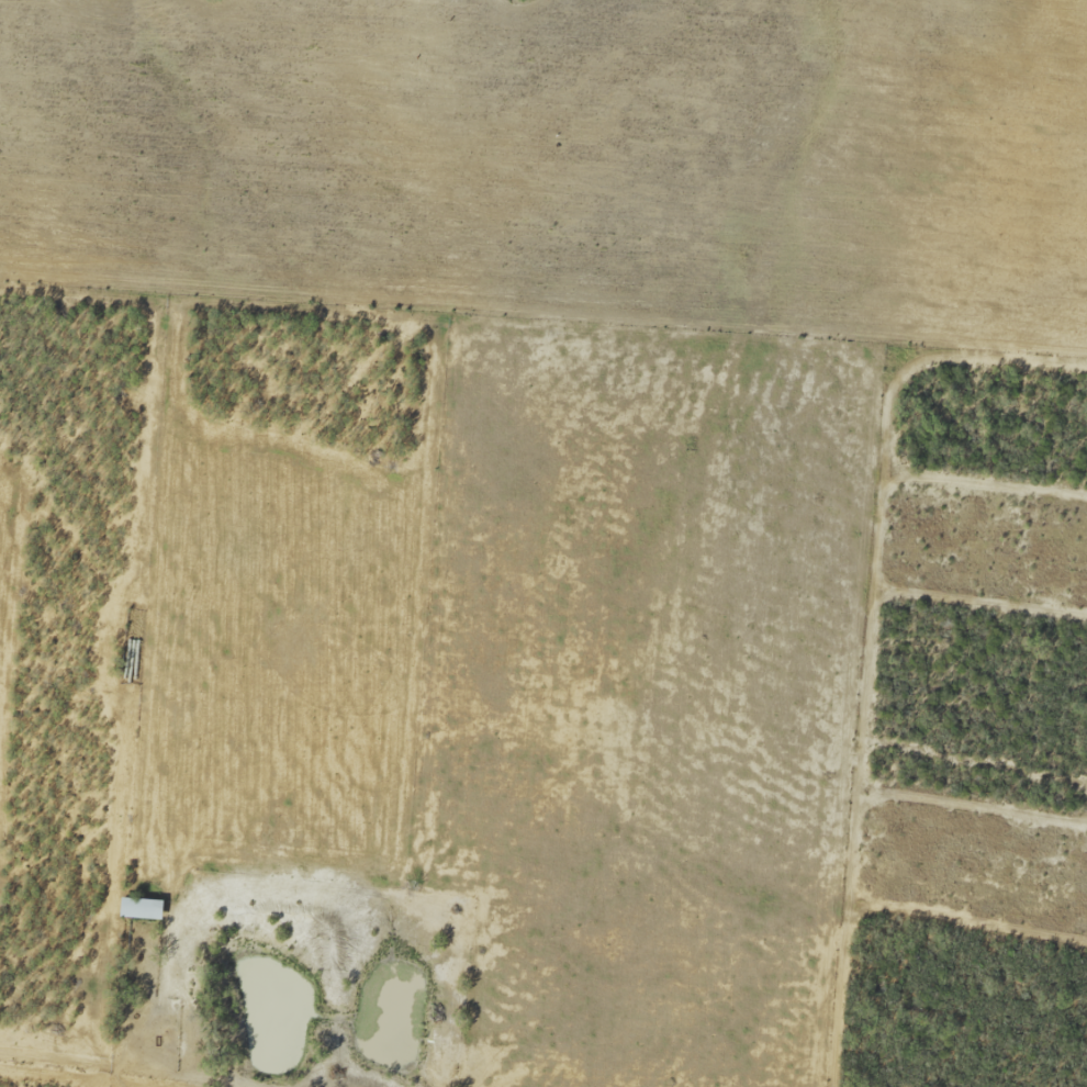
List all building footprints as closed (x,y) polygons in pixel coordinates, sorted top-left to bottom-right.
[(161,920),(161,900),(120,900),(120,920),(161,920)]
